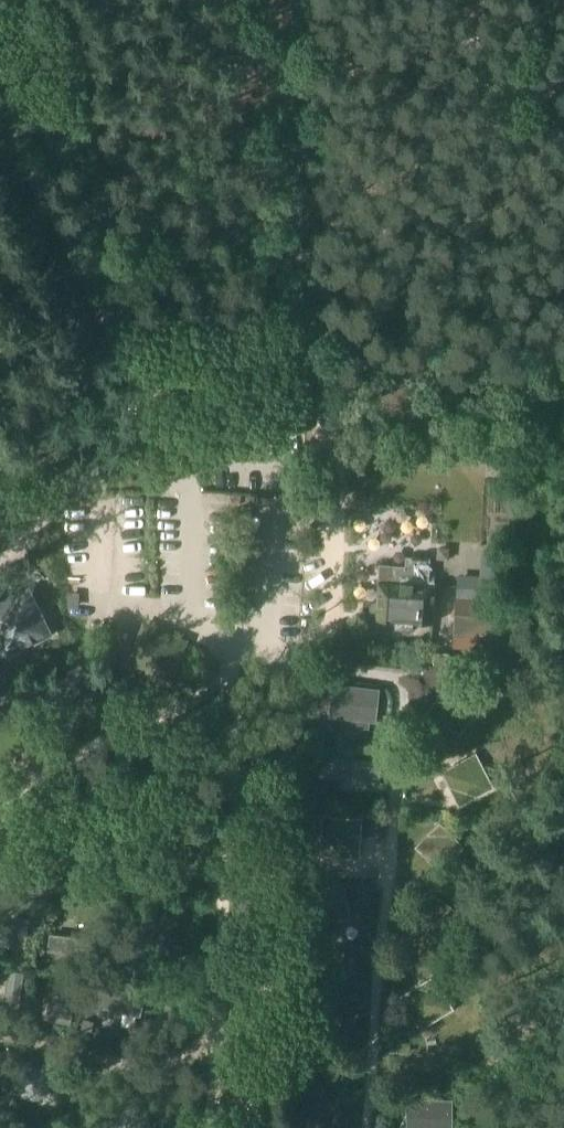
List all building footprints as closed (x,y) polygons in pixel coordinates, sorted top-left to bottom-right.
[(13,516),(1,507),(0,509),(0,524),(5,528),(13,516)] [(438,557),(447,558),(448,549),(442,548),(439,552),(438,557)] [(431,558),(407,557),(406,566),(380,564),(378,602),(374,602),(371,606),(370,611),(373,615),(377,616),(377,618),(396,619),(395,629),(414,630),(415,621),(433,622),(436,585),(429,585),(431,558)] [(69,591),(67,607),(77,609),(80,593),(69,591)] [(454,640),(454,645),(463,646),(491,648),(494,597),(457,594),(454,640)] [(27,597),(0,614),(0,634),(14,656),(51,632),(27,597)] [(86,649),(78,656),(87,666),(95,659),(86,649)] [(434,652),(434,664),(449,665),(450,653),(434,652)] [(481,702),(450,681),(430,712),(460,733),(481,702)] [(334,683),(331,717),(377,722),(381,688),(334,683)] [(304,738),(293,737),(293,748),(304,749),(304,738)] [(355,748),(343,747),(343,757),(354,758),(355,748)] [(483,792),(492,787),(484,770),(476,754),(443,771),(456,796),(471,788),(475,796),(483,792)] [(341,758),(340,777),(381,779),(382,760),(341,758)] [(147,808),(148,818),(159,817),(158,807),(147,808)] [(316,821),(317,807),(307,807),(306,821),(316,821)] [(67,824),(78,824),(78,808),(67,808),(67,824)] [(129,812),(136,819),(140,819),(140,809),(129,809),(129,812)] [(324,816),(321,853),(358,856),(361,819),(324,816)] [(439,823),(417,845),(440,869),(462,846),(439,823)] [(286,840),(296,840),(296,830),(286,829),(286,840)] [(344,884),(311,890),(317,922),(349,917),(344,884)] [(31,920),(14,917),(8,958),(25,961),(31,920)] [(150,924),(134,924),(135,956),(149,956),(150,961),(197,962),(195,942),(150,942),(150,924)] [(52,934),(50,949),(93,954),(95,939),(52,934)] [(465,960),(456,958),(454,966),(464,968),(465,960)] [(340,967),(338,982),(354,984),(356,970),(340,967)] [(18,1018),(25,972),(9,970),(7,984),(0,983),(0,1001),(5,1002),(3,1015),(18,1018)] [(150,983),(103,972),(95,1007),(105,1009),(103,1017),(118,1020),(119,1013),(143,1018),(150,983)] [(433,976),(401,996),(421,1027),(452,1008),(433,976)] [(51,1003),(50,1005),(54,1006),(58,1006),(58,1008),(54,1020),(58,1021),(70,1024),(81,981),(68,978),(64,978),(60,994),(53,992),(51,1003)] [(270,1010),(278,999),(271,994),(262,1005),(270,1010)] [(341,1019),(312,1003),(297,1032),(326,1047),(341,1019)] [(81,1029),(92,1031),(94,1021),(83,1019),(81,1029)] [(399,1038),(398,1051),(409,1051),(410,1039),(399,1038)] [(302,1054),(300,1067),(310,1069),(312,1055),(302,1054)] [(50,1085),(61,1084),(61,1087),(73,1086),(72,1083),(72,1074),(50,1076),(50,1085)] [(451,1077),(451,1088),(452,1088),(459,1089),(461,1089),(461,1078),(452,1077),(451,1077)] [(313,1078),(293,1105),(319,1124),(339,1098),(313,1078)] [(411,1127),(453,1127),(453,1099),(411,1099),(411,1127)]
